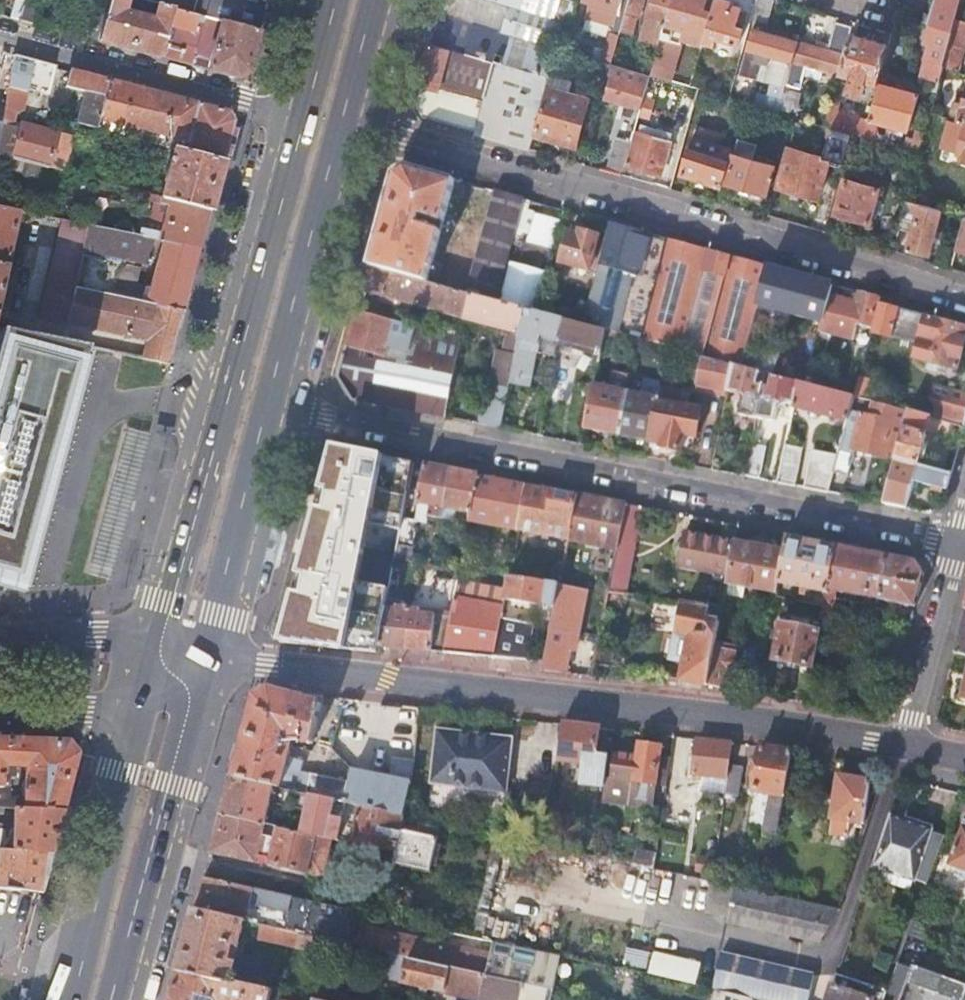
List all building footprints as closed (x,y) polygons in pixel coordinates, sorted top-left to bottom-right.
[(37,26),(44,0),(24,0),(21,9),(18,21),(28,23),(37,26)] [(97,41),(108,0),(94,0),(84,38),(97,41)] [(97,41),(138,52),(161,58),(191,66),(207,70),(234,78),(246,72),(254,43),(257,32),(157,5),(153,19),(124,11),(126,0),(108,0),(97,41)] [(157,5),(257,32),(265,0),(139,0),(157,5)] [(571,0),(493,0),(511,5),(503,32),(558,47),(558,49),(562,50),(576,1),(571,0)] [(583,1),(588,2),(584,18),(612,26),(602,61),(611,64),(620,31),(629,0),(583,0),(583,1)] [(620,31),(631,34),(643,0),(629,0),(620,31)] [(672,0),(652,0),(643,37),(661,42),(672,0)] [(661,42),(651,75),(669,80),(681,39),(702,45),(703,42),(712,12),(704,10),(707,0),(672,0),(661,42)] [(712,12),(703,42),(714,44),(716,37),(740,43),(743,28),(736,26),(741,8),(734,2),(726,0),(715,0),(712,12)] [(771,0),(756,0),(751,19),(765,23),(771,0)] [(937,16),(935,25),(954,31),(957,18),(962,0),(942,0),(937,16)] [(18,21),(21,9),(2,4),(0,13),(0,16),(18,21)] [(935,25),(937,16),(930,13),(927,23),(935,25)] [(503,32),(438,15),(430,43),(550,77),(558,49),(558,47),(503,32)] [(964,48),(964,21),(957,18),(954,31),(944,67),(953,70),(958,72),(964,48)] [(840,73),(851,33),(853,26),(835,21),(828,50),(797,41),(791,62),(840,73)] [(944,67),(954,31),(935,25),(929,45),(933,46),(925,77),(940,82),(944,67)] [(791,62),(797,41),(752,28),(740,75),(769,83),(766,95),(756,92),(753,104),(777,111),(791,62)] [(879,83),(889,44),(851,33),(840,73),(852,76),(848,92),(863,96),(868,81),(879,83)] [(550,77),(430,43),(413,106),(420,120),(529,150),(533,135),(545,94),(550,77)] [(4,156),(17,115),(23,111),(27,89),(49,95),(56,66),(13,55),(0,125),(0,155),(4,156)] [(602,61),(596,60),(592,73),(607,75),(611,64),(602,61)] [(611,64),(607,75),(611,76),(605,97),(640,107),(650,74),(611,64)] [(940,116),(953,70),(944,67),(940,82),(931,113),(940,116)] [(95,130),(108,80),(69,70),(67,79),(65,87),(79,91),(77,96),(83,98),(76,125),(95,130)] [(571,83),(550,77),(545,94),(567,100),(571,83)] [(166,95),(108,80),(95,130),(105,133),(137,141),(140,131),(185,143),(183,152),(222,162),(232,122),(229,112),(166,95)] [(919,94),(879,83),(868,121),(864,136),(876,140),(875,121),(909,130),(919,94)] [(567,100),(545,94),(533,135),(575,146),(586,105),(567,100)] [(964,103),(955,100),(951,114),(960,117),(959,121),(964,122),(964,99),(964,103)] [(864,136),(868,121),(830,110),(825,125),(831,127),(852,133),(864,136)] [(940,116),(931,113),(929,121),(963,129),(960,140),(953,138),(951,146),(958,148),(960,160),(964,162),(964,122),(959,121),(940,116)] [(244,125),(232,122),(222,162),(233,165),(244,125)] [(105,133),(95,130),(76,125),(71,145),(120,157),(115,178),(131,182),(133,174),(159,180),(163,163),(147,159),(149,152),(123,145),(124,141),(104,135),(105,133)] [(843,164),(852,133),(831,127),(822,157),(788,148),(778,187),(818,198),(828,160),(843,164)] [(40,166),(48,168),(56,133),(37,128),(36,133),(19,129),(12,158),(17,160),(40,166)] [(920,153),(926,132),(917,129),(915,138),(908,136),(904,148),(920,153)] [(747,132),(738,130),(731,153),(733,154),(725,182),(751,189),(765,193),(774,166),(740,156),(747,132)] [(670,142),(638,133),(628,166),(661,175),(670,142)] [(607,171),(622,175),(632,138),(618,134),(607,171)] [(722,187),(731,153),(722,151),(722,147),(691,139),(682,176),(722,187)] [(173,150),(161,199),(209,212),(218,175),(222,162),(183,152),(174,149),(173,150)] [(37,177),(40,166),(17,160),(14,171),(37,177)] [(393,176),(368,268),(465,293),(493,192),(407,168),(393,176)] [(879,188),(845,178),(835,213),(870,222),(879,188)] [(759,200),(765,193),(751,189),(749,195),(759,200)] [(465,293),(471,294),(495,300),(523,200),(493,192),(465,293)] [(145,304),(182,313),(197,256),(209,212),(161,199),(159,206),(166,207),(159,235),(147,232),(145,239),(88,227),(75,289),(98,294),(106,256),(147,265),(152,240),(161,242),(145,304)] [(907,200),(900,228),(912,232),(907,250),(929,256),(942,210),(907,200)] [(549,243),(558,217),(529,206),(520,232),(549,243)] [(19,212),(0,208),(0,306),(19,212)] [(146,342),(142,359),(169,364),(176,335),(178,329),(182,313),(145,304),(98,294),(75,289),(88,227),(61,221),(40,318),(146,342)] [(648,234),(610,224),(582,323),(604,329),(620,333),(648,234)] [(598,237),(579,231),(577,236),(568,233),(560,262),(589,270),(598,237)] [(667,240),(648,234),(620,333),(637,338),(639,338),(667,240)] [(639,338),(701,355),(728,257),(667,240),(639,338)] [(732,363),(741,365),(755,317),(769,268),(730,257),(702,355),(732,363)] [(512,260),(506,301),(541,306),(546,265),(512,260)] [(368,268),(362,292),(465,319),(471,294),(465,293),(368,268)] [(769,268),(755,317),(781,324),(785,312),(821,322),(831,285),(769,268)] [(872,327),(879,303),(880,298),(859,293),(856,302),(841,298),(843,288),(831,285),(821,322),(818,334),(853,338),(857,323),(872,327)] [(856,302),(859,293),(843,288),(841,298),(856,302)] [(482,404),(476,423),(501,428),(504,414),(514,359),(517,340),(525,308),(495,300),(471,294),(465,319),(508,330),(507,336),(503,352),(497,351),(487,405),(482,404)] [(564,319),(525,308),(517,340),(540,346),(542,339),(557,343),(564,319)] [(454,338),(356,311),(336,385),(344,398),(445,418),(461,340),(454,338)] [(964,343),(964,325),(925,315),(915,357),(958,368),(964,343)] [(508,330),(465,319),(463,325),(507,336),(508,330)] [(557,344),(563,345),(599,355),(604,329),(582,323),(564,319),(557,344)] [(0,329),(0,585),(23,591),(32,556),(63,440),(87,354),(84,354),(85,347),(10,331),(0,329)] [(727,395),(727,390),(732,363),(702,355),(701,355),(696,388),(727,395)] [(514,359),(504,414),(512,415),(523,361),(514,359)] [(738,413),(757,416),(765,372),(741,365),(732,363),(727,390),(736,392),(741,400),(738,413)] [(787,400),(793,402),(797,380),(765,372),(757,416),(774,420),(777,407),(787,400)] [(853,396),(863,398),(869,378),(859,375),(853,395),(853,396)] [(847,419),(853,396),(853,395),(805,382),(797,380),(793,402),(847,419)] [(585,428),(618,435),(627,390),(594,383),(585,428)] [(658,396),(650,441),(661,443),(660,446),(682,451),(685,433),(697,436),(702,408),(682,404),(685,390),(660,385),(658,396)] [(964,425),(964,424),(964,393),(933,385),(926,415),(930,416),(964,425)] [(618,435),(650,441),(658,396),(627,390),(618,435)] [(834,470),(848,474),(854,446),(886,455),(887,449),(897,452),(908,410),(873,401),(869,415),(860,412),(851,446),(841,443),(838,454),(834,470)] [(897,452),(895,458),(919,464),(926,433),(930,416),(926,415),(908,410),(897,452)] [(128,429),(88,574),(110,580),(149,435),(128,429)] [(273,636),(379,646),(386,604),(390,586),(355,580),(366,523),(401,530),(406,500),(413,462),(325,443),(314,486),(324,488),(319,505),(310,502),(291,570),(301,572),(296,590),(286,587),(273,636)] [(746,476),(760,479),(765,446),(752,443),(746,476)] [(778,482),(795,485),(802,448),(785,444),(778,482)] [(805,487),(828,492),(834,470),(838,454),(813,449),(805,487)] [(883,502),(908,507),(915,479),(948,488),(952,473),(919,464),(895,458),(883,502)] [(417,502),(424,464),(413,462),(406,500),(417,502)] [(444,508),(451,469),(424,464),(417,502),(444,508)] [(470,513),(478,475),(451,469),(444,508),(470,513)] [(518,530),(527,484),(478,475),(470,513),(469,520),(518,530)] [(568,538),(577,494),(527,484),(518,530),(568,539),(568,538)] [(618,547),(626,504),(577,494),(568,538),(618,547)] [(624,593),(641,506),(626,504),(618,547),(609,591),(624,593)] [(728,577),(735,540),(687,531),(680,568),(728,577)] [(828,589),(836,544),(787,535),(784,550),(778,583),(801,587),(806,588),(827,592),(828,589)] [(396,559),(410,561),(413,542),(399,540),(396,559)] [(778,583),(784,550),(735,540),(728,577),(727,583),(776,592),(778,583)] [(917,560),(836,544),(828,589),(835,590),(864,596),(871,597),(915,606),(924,572),(917,560)] [(555,606),(559,585),(559,584),(510,576),(507,588),(505,599),(555,606)] [(505,599),(507,588),(458,579),(451,615),(444,652),(494,657),(502,613),(505,599)] [(541,670),(567,673),(574,632),(580,632),(587,590),(559,585),(555,606),(541,670)] [(835,590),(828,589),(827,592),(825,605),(832,606),(835,590)] [(660,599),(655,624),(677,629),(683,604),(660,599)] [(722,608),(686,602),(680,633),(692,636),(690,647),(684,646),(681,661),(687,663),(684,681),(708,685),(715,646),(716,640),(722,608)] [(444,652),(451,615),(420,612),(420,608),(386,604),(379,646),(444,652)] [(832,606),(825,605),(822,618),(830,619),(832,606)] [(955,651),(964,654),(964,612),(955,651)] [(535,624),(502,613),(494,657),(529,660),(535,624)] [(775,659),(813,666),(820,630),(809,628),(810,621),(793,618),(791,625),(782,623),(775,659)] [(738,644),(716,640),(715,646),(737,649),(738,644)] [(708,685),(730,689),(737,649),(715,646),(708,685)] [(755,655),(743,653),(740,670),(752,672),(755,655)] [(749,693),(757,694),(759,681),(751,679),(749,693)] [(348,804),(405,816),(412,783),(414,762),(405,761),(392,758),(388,779),(354,772),(351,783),(300,772),(302,763),(288,759),(291,749),(295,740),(312,745),(324,698),(269,692),(256,700),(236,778),(235,780),(275,788),(311,796),(348,804)] [(606,787),(607,779),(610,756),(596,754),(599,729),(563,725),(558,760),(587,764),(584,784),(606,787)] [(505,793),(510,749),(489,746),(489,737),(437,730),(431,784),(505,793)] [(489,746),(510,749),(511,740),(489,737),(489,746)] [(729,766),(732,743),(697,739),(693,775),(703,776),(727,779),(729,766)] [(66,742),(28,741),(0,740),(0,807),(14,808),(61,811),(69,782),(76,755),(66,742)] [(656,786),(666,787),(670,758),(659,756),(660,748),(641,745),(639,750),(633,749),(632,759),(615,757),(611,780),(607,779),(606,787),(604,803),(653,809),(656,786)] [(777,834),(793,752),(762,746),(754,791),(771,794),(765,832),(777,834)] [(742,768),(729,766),(727,779),(725,795),(738,796),(742,768)] [(698,803),(723,807),(725,795),(727,779),(703,776),(698,803)] [(266,826),(275,788),(235,780),(236,778),(231,777),(221,815),(266,826)] [(863,824),(869,781),(838,777),(830,834),(847,837),(849,822),(863,824)] [(503,812),(505,793),(431,784),(429,804),(503,812)] [(339,842),(340,839),(348,804),(311,796),(303,834),(317,837),(333,841),(339,842)] [(431,873),(442,824),(405,816),(348,804),(340,839),(398,851),(395,864),(431,873)] [(40,891),(44,877),(59,820),(61,811),(14,808),(13,824),(0,824),(0,887),(40,891)] [(317,837),(303,834),(266,826),(221,815),(215,835),(210,854),(257,865),(258,860),(309,873),(317,837)] [(915,879),(927,883),(944,835),(892,817),(875,866),(881,868),(915,879)] [(961,869),(964,871),(964,830),(963,829),(951,866),(961,869)] [(325,877),(333,841),(317,837),(309,873),(308,877),(325,877)] [(596,857),(606,859),(608,845),(598,843),(596,857)] [(633,865),(655,870),(657,855),(636,850),(633,865)] [(704,875),(706,858),(698,857),(696,874),(704,875)] [(703,880),(713,882),(716,859),(706,858),(704,875),(703,880)] [(911,890),(915,879),(881,868),(878,876),(884,877),(883,882),(911,890)] [(684,884),(735,896),(737,887),(713,882),(703,880),(685,877),(684,884)] [(344,945),(351,911),(204,879),(195,911),(245,923),(260,926),(344,945)] [(828,943),(839,910),(766,894),(737,887),(735,896),(730,922),(828,943)] [(842,896),(830,893),(827,902),(838,906),(842,896)] [(245,923),(195,911),(179,971),(232,983),(245,923)] [(501,918),(499,931),(519,935),(521,922),(501,918)] [(342,957),(344,945),(260,926),(258,939),(342,957)] [(388,955),(467,972),(471,954),(367,930),(363,949),(388,955)] [(554,991),(562,957),(493,942),(486,976),(554,991)] [(657,948),(651,969),(699,982),(705,961),(657,948)] [(481,999),(486,976),(467,972),(388,955),(383,978),(481,999)] [(802,974),(721,956),(715,991),(751,999),(757,999),(790,999),(795,979),(802,974)] [(902,999),(964,999),(964,980),(917,962),(902,999)] [(275,991),(232,983),(179,971),(172,999),(272,999),(275,991)] [(813,977),(802,974),(795,979),(790,999),(808,999),(813,977)] [(886,992),(837,974),(828,999),(884,999),(886,992)] [(486,976),(481,999),(480,999),(552,999),(554,991),(486,976)] [(751,999),(715,991),(713,999),(751,999)]
